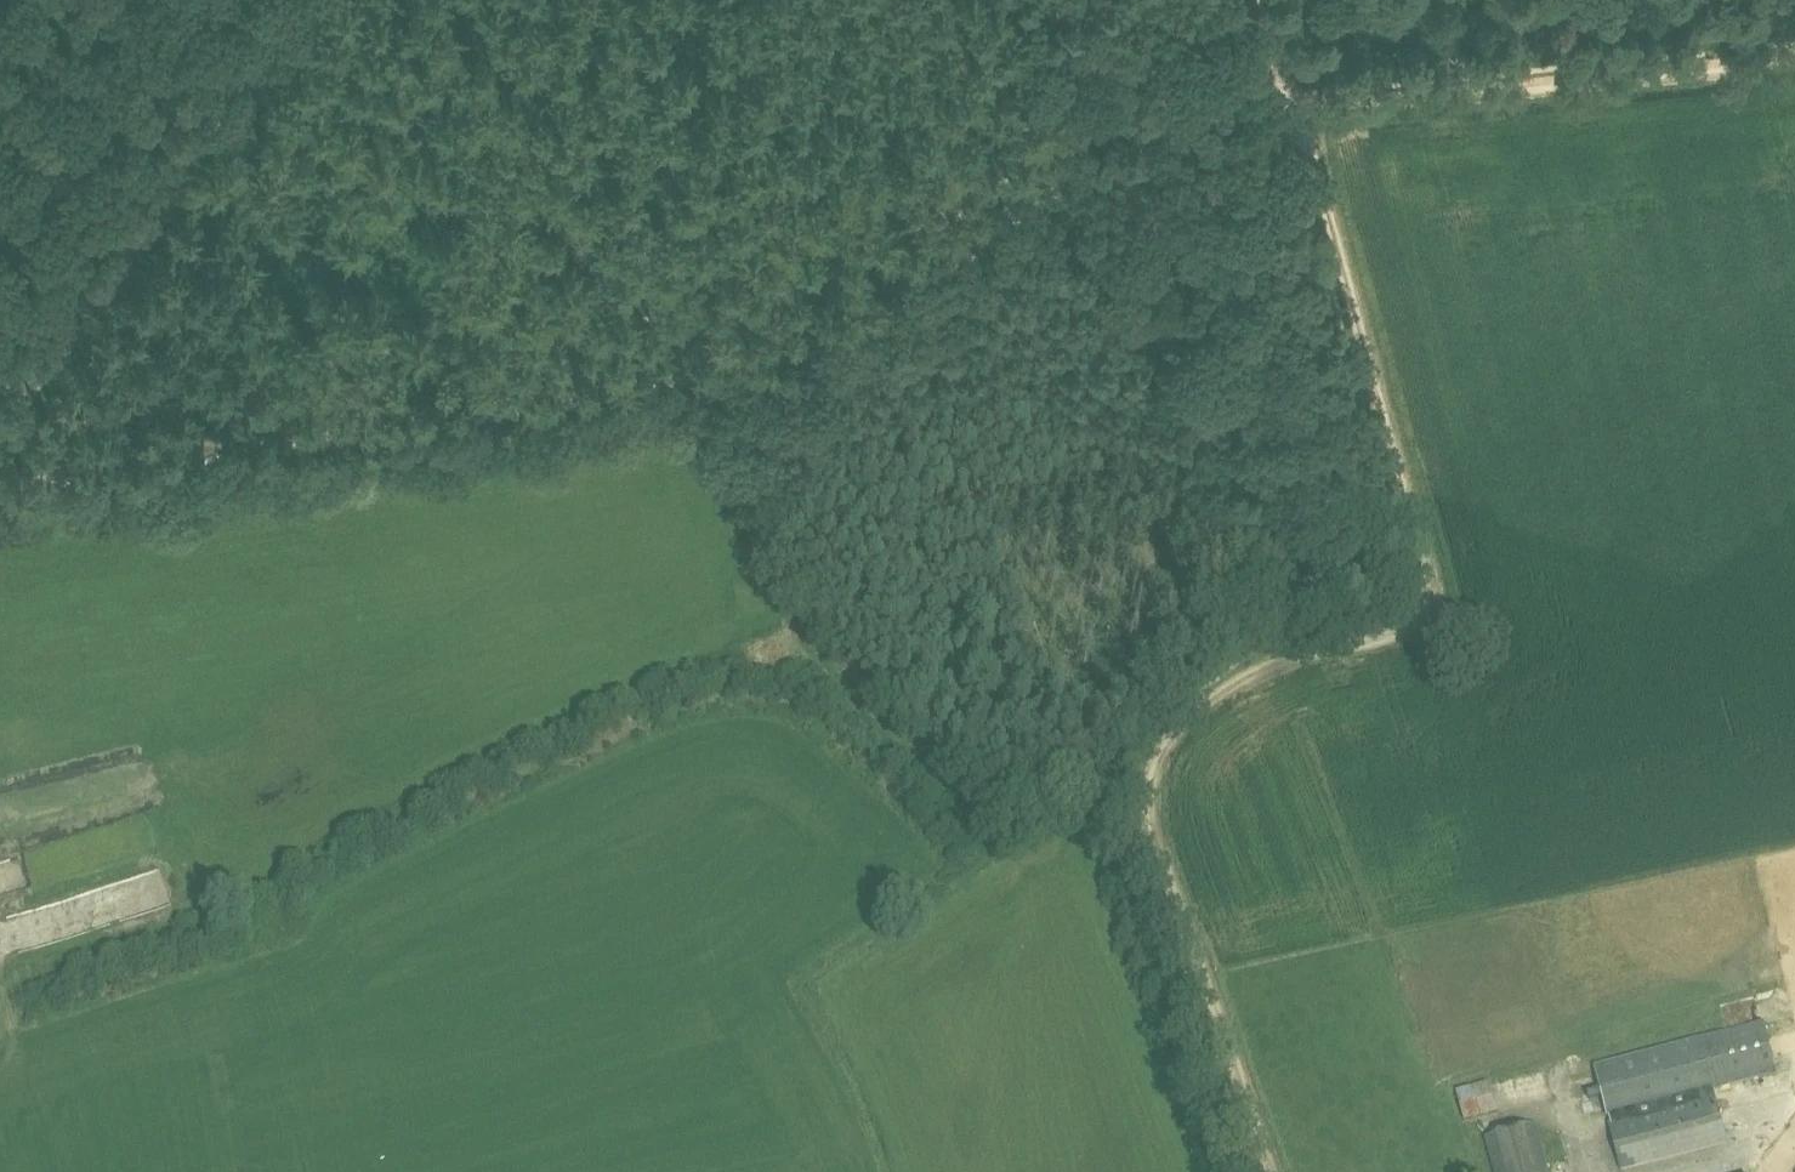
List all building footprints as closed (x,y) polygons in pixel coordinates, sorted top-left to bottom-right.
[(1728,1143),(1715,1090),(1780,1074),(1766,1020),(1595,1065),(1623,1170),(1728,1143)] [(1465,1119),(1497,1112),(1489,1082),(1457,1090),(1465,1119)] [(1536,1125),(1486,1138),(1495,1171),(1549,1171),(1536,1125)]
